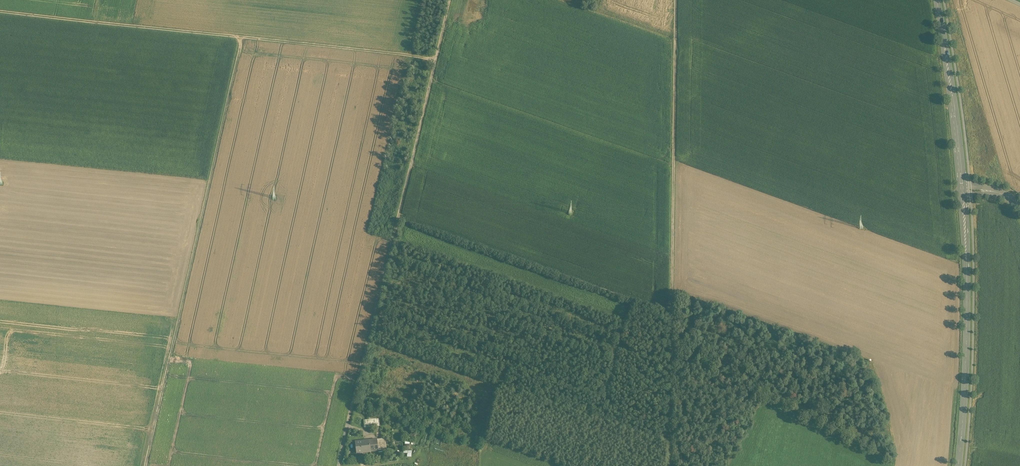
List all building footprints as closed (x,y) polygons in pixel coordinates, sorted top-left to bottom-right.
[(374,419),(364,421),(364,428),(369,427),(374,427),(378,426),(378,419),(374,419)] [(385,439),(377,440),(379,451),(386,450),(385,439)] [(377,440),(369,441),(370,452),(379,451),(377,440)] [(369,441),(356,442),(357,453),(370,452),(369,441)]
